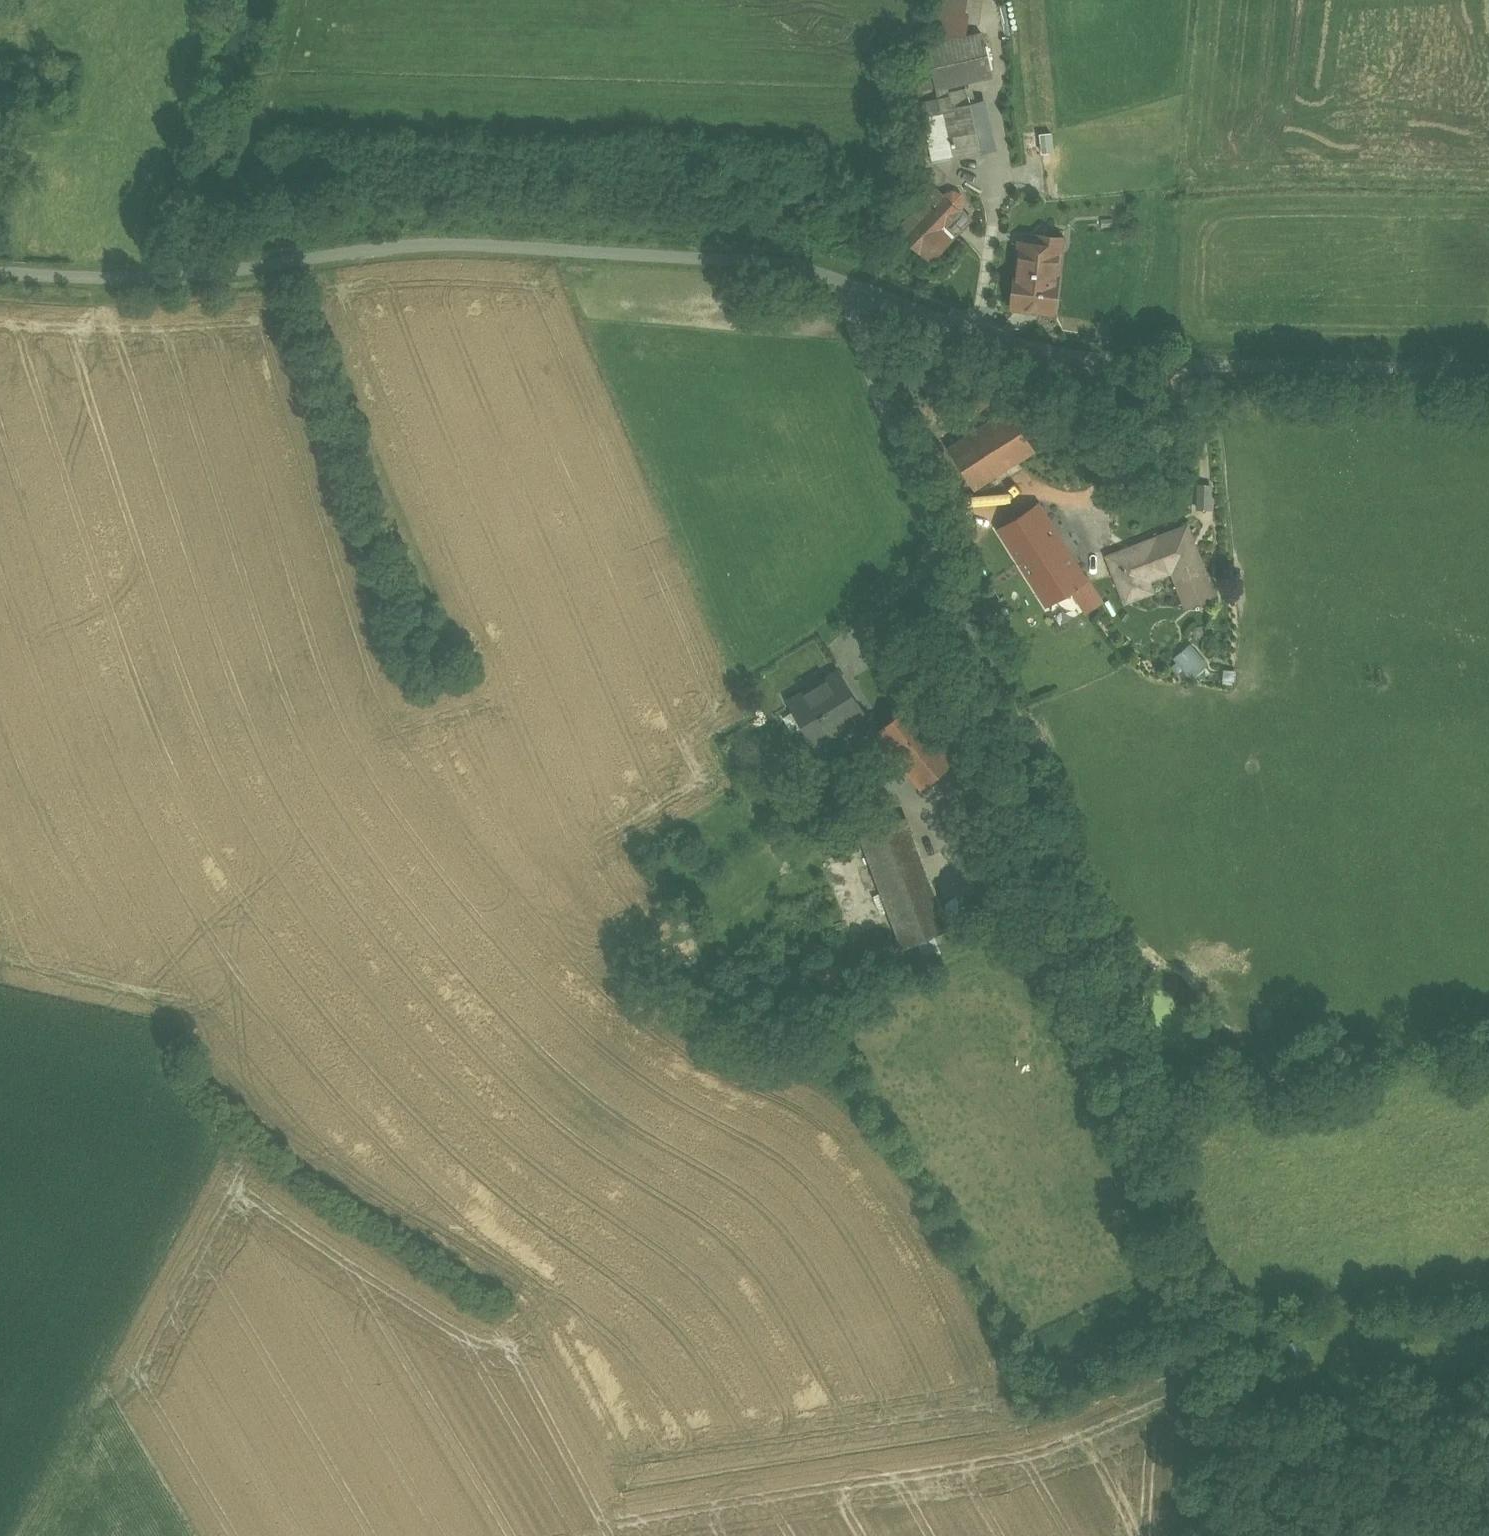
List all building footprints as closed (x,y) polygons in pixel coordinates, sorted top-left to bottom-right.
[(987,77),(989,65),(982,32),(972,31),(961,34),(962,24),(976,21),(979,0),(935,0),(932,24),(934,34),(951,37),(918,44),(921,54),(920,56),(927,87),(937,88),(987,77)] [(972,104),(945,110),(955,158),(982,152),(972,104)] [(955,158),(945,110),(924,115),(934,162),(955,158)] [(957,208),(937,190),(899,230),(904,235),(925,212),(939,226),(957,208)] [(925,212),(904,235),(921,251),(942,229),(939,226),(925,212)] [(1041,246),(1021,243),(1014,308),(1053,312),(1060,254),(1041,252),(1041,246)] [(1035,449),(1009,409),(966,437),(992,477),(1035,449)] [(992,477),(966,437),(948,448),(974,488),(992,477)] [(1102,603),(1039,505),(1000,529),(1063,628),(1102,603)] [(1187,526),(1109,556),(1126,601),(1147,593),(1143,582),(1178,568),(1183,579),(1204,571),(1187,526)] [(1187,641),(1169,656),(1188,678),(1205,663),(1187,641)] [(840,670),(789,701),(816,744),(866,713),(840,670)] [(911,702),(876,731),(921,788),(957,759),(911,702)] [(906,816),(861,833),(904,947),(948,928),(906,816)]
